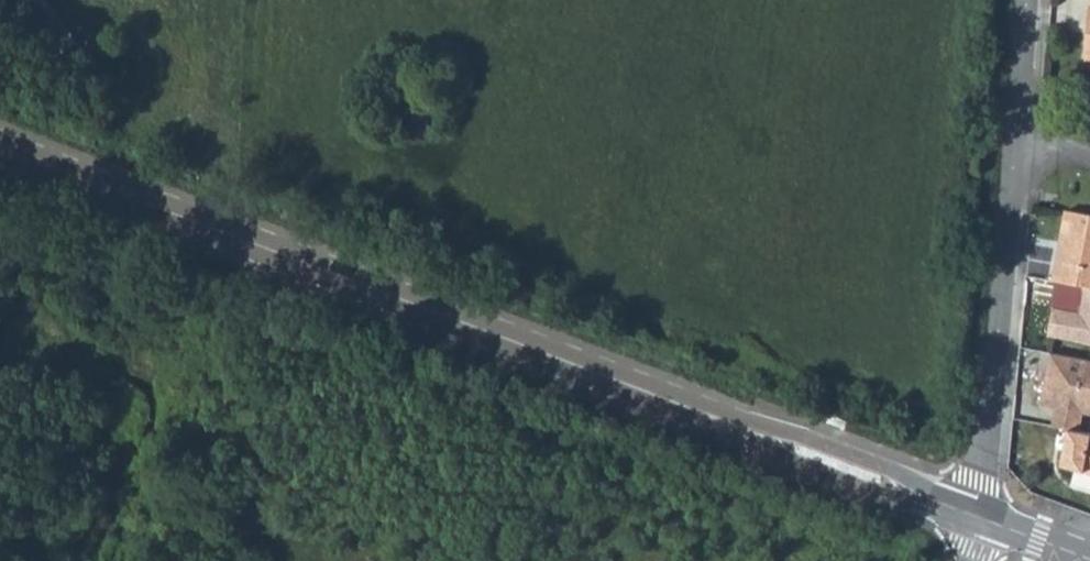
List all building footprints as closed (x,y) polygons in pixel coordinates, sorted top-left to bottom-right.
[(1068,212),(1055,283),(1088,289),(1089,290),(1089,217),(1068,212)] [(1088,289),(1083,316),(1056,310),(1051,338),(1089,345),(1089,290),(1088,289)] [(1054,355),(1044,407),(1058,410),(1086,415),(1089,416),(1089,362),(1054,355)] [(1086,415),(1058,410),(1055,429),(1072,432),(1082,433),(1086,415)] [(1072,432),(1066,468),(1089,475),(1089,435),(1082,433),(1072,432)]
